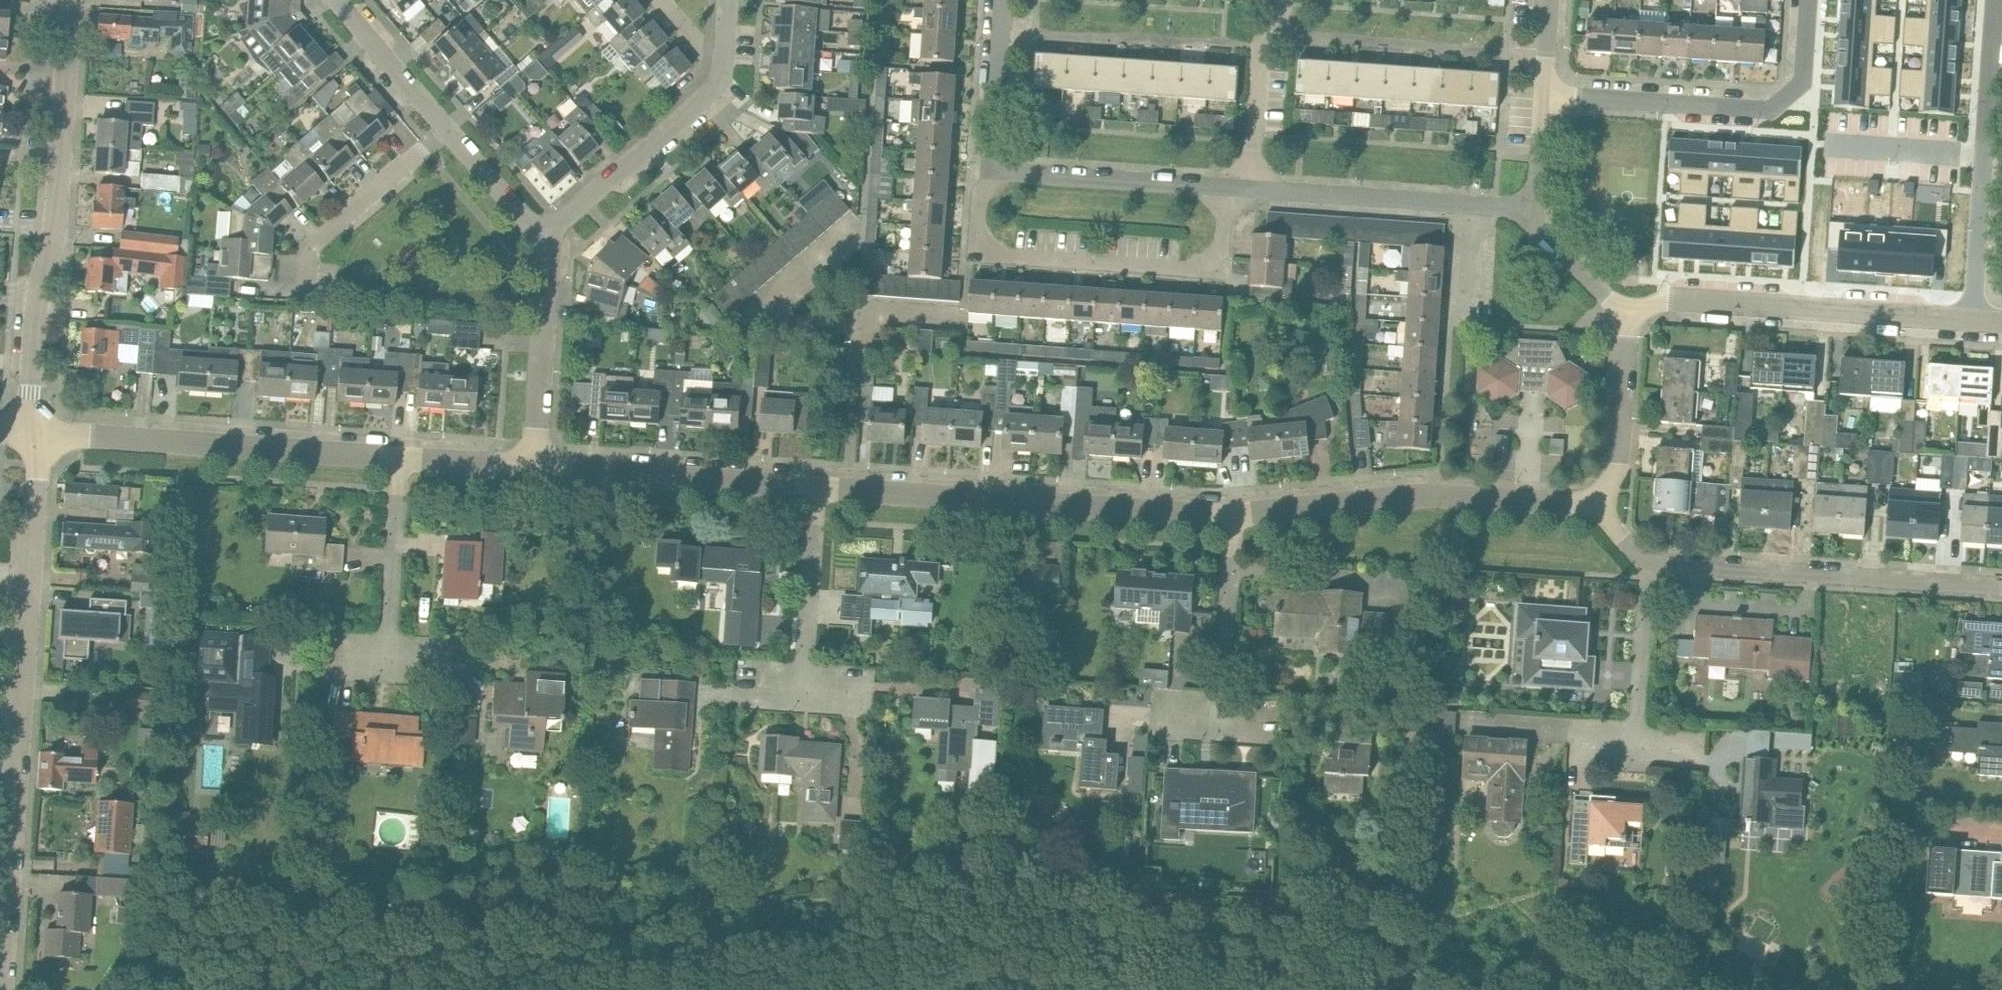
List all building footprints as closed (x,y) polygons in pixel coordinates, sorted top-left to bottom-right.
[(181,10),(196,11),(197,0),(182,0),(181,10)] [(281,17),(281,16),(277,18),(278,0),(250,0),(248,27),(248,28),(281,17)] [(402,13),(417,0),(390,0),(402,13)] [(459,5),(465,11),(471,6),(465,0),(459,5)] [(533,12),(547,0),(528,0),(525,3),(533,12)] [(587,15),(603,0),(574,0),(587,15)] [(620,0),(603,0),(587,15),(610,42),(636,19),(643,13),(632,0),(620,0)] [(926,10),(958,12),(959,0),(926,0),(926,10)] [(1716,17),(1725,17),(1726,0),(1717,0),(1716,17)] [(1742,11),(1768,13),(1768,0),(1783,1),(1783,0),(1742,0),(1742,11)] [(1926,6),(1962,9),(1962,0),(1927,0),(1926,6)] [(1580,1),(1579,16),(1589,17),(1590,2),(1580,1)] [(1842,1),(1840,27),(1896,31),(1896,22),(1897,17),(1876,16),(1876,15),(1877,3),(1842,1)] [(776,15),(775,27),(829,30),(831,10),(783,6),(782,16),(776,15)] [(1905,18),(1904,32),(1960,36),(1960,35),(1962,9),(1926,6),(1925,18),(1925,19),(1905,18)] [(883,7),(881,31),(891,32),(893,7),(883,7)] [(925,19),(924,34),(956,37),(958,12),(926,10),(915,9),(915,18),(925,19)] [(143,46),(143,43),(157,44),(158,35),(172,36),(171,52),(192,54),(194,15),(177,14),(177,12),(154,10),(153,19),(99,15),(98,37),(129,39),(129,45),(143,46)] [(8,37),(10,13),(0,12),(0,36),(8,37)] [(1640,23),(1637,55),(1663,57),(1665,25),(1666,14),(1641,12),(1641,16),(1640,16),(1640,23)] [(448,61),(484,30),(470,13),(445,34),(430,47),(437,55),(441,52),(448,61)] [(248,28),(248,27),(236,31),(241,36),(239,37),(253,60),(257,63),(269,72),(270,70),(275,75),(279,72),(313,43),(298,26),(290,33),(277,19),(281,18),(281,17),(248,28)] [(1741,30),(1739,62),(1764,64),(1767,19),(1742,17),(1741,30)] [(439,19),(437,20),(420,35),(427,44),(446,27),(439,19)] [(644,28),(636,19),(610,42),(620,54),(618,56),(631,71),(633,69),(660,46),(667,40),(651,21),(644,28)] [(1587,52),(1612,53),(1615,21),(1589,19),(1587,52)] [(850,20),(849,32),(863,33),(863,21),(850,20)] [(1640,23),(1615,21),(1612,53),(1637,55),(1640,23)] [(1665,25),(1663,57),(1688,59),(1690,26),(1665,25)] [(1688,59),(1713,60),(1715,28),(1690,26),(1688,59)] [(829,30),(775,27),(774,38),(781,39),(780,47),(815,50),(816,32),(829,32),(829,30)] [(1840,27),(1838,53),(1873,56),(1874,44),(1895,45),(1896,31),(1840,27)] [(1739,62),(1741,30),(1715,28),(1713,60),(1739,62)] [(484,30),(448,61),(456,70),(452,73),(459,81),(498,47),(484,30)] [(891,32),(881,31),(879,57),(890,57),(891,32)] [(863,33),(849,32),(848,45),(862,46),(863,33)] [(1904,32),(1903,46),(1923,47),(1923,59),(1958,62),(1960,36),(1904,32)] [(954,62),(956,37),(924,34),(922,60),(954,62)] [(0,36),(0,60),(4,60),(6,37),(8,37),(0,36)] [(313,43),(279,72),(293,88),(289,91),(289,108),(291,109),(306,95),(330,74),(330,73),(327,76),(319,67),(327,60),(313,43)] [(667,55),(660,46),(633,69),(645,82),(653,75),(666,89),(691,68),(674,49),(667,55)] [(498,47),(459,81),(465,88),(469,85),(477,94),(494,80),(501,88),(509,82),(516,75),(517,75),(520,72),(498,47)] [(773,56),(772,67),(813,70),(815,50),(780,47),(780,56),(773,56)] [(553,64),(544,53),(538,58),(547,69),(553,64)] [(1838,53),(1836,79),(1892,83),(1893,69),(1873,68),(1873,56),(1838,53)] [(1035,87),(1064,89),(1066,56),(1037,54),(1035,87)] [(1064,89),(1093,91),(1095,58),(1066,56),(1064,89)] [(1124,60),(1095,58),(1093,91),(1121,93),(1124,60)] [(851,72),(851,60),(840,59),(839,71),(851,72)] [(1901,70),(1900,84),(1956,88),(1958,62),(1923,59),(1922,71),(1901,70)] [(1124,60),(1121,93),(1150,95),(1152,62),(1124,60)] [(851,73),(860,74),(861,62),(852,61),(851,73)] [(1325,96),(1328,63),(1299,61),(1297,94),(1325,96)] [(1152,62),(1150,95),(1179,98),(1181,64),(1152,62)] [(1328,63),(1325,96),(1354,98),(1356,65),(1328,63)] [(1210,66),(1181,64),(1179,98),(1207,100),(1210,66)] [(1385,67),(1356,65),(1354,98),(1383,100),(1385,67)] [(1238,68),(1210,66),(1207,100),(1236,102),(1238,68)] [(813,70),(772,67),(771,79),(778,79),(777,89),(812,91),(813,70)] [(880,67),(878,98),(886,98),(888,68),(880,67)] [(1412,102),(1414,69),(1385,67),(1383,100),(1412,102)] [(1440,104),(1443,71),(1414,69),(1412,102),(1440,104)] [(1469,106),(1471,73),(1443,71),(1440,104),(1469,106)] [(860,74),(851,73),(849,97),(858,98),(860,74)] [(922,101),(954,103),(956,76),(910,73),(910,85),(923,86),(922,99),(922,101)] [(1471,73),(1469,106),(1498,108),(1500,75),(1471,73)] [(516,75),(509,82),(510,84),(516,90),(519,94),(524,90),(524,84),(517,75),(516,75)] [(1836,79),(1834,106),(1870,109),(1871,96),(1891,97),(1892,83),(1836,79)] [(1900,84),(1899,98),(1907,98),(1920,99),(1920,100),(1919,112),(1954,115),(1956,88),(1900,84)] [(3,111),(3,109),(1,109),(2,97),(7,97),(8,87),(0,86),(0,111),(3,111)] [(360,88),(329,115),(361,153),(381,135),(381,130),(389,122),(360,88)] [(500,92),(491,100),(499,110),(512,99),(504,89),(500,92)] [(319,91),(313,96),(325,110),(329,103),(319,91)] [(229,116),(242,104),(246,101),(238,92),(220,106),(229,116)] [(582,93),(573,101),(578,107),(582,112),(592,104),(582,93)] [(783,130),(785,131),(823,134),(825,116),(814,115),(815,96),(782,94),(781,119),(790,120),(789,130),(783,130)] [(855,99),(846,98),(847,109),(854,109),(855,99)] [(884,123),(886,98),(878,98),(876,123),(885,124),(885,123),(884,123)] [(953,128),(954,103),(922,101),(922,99),(912,99),(911,123),(921,124),(920,126),(953,128)] [(97,147),(140,149),(141,136),(142,124),(153,125),(155,103),(126,101),(124,122),(99,120),(97,147)] [(180,102),(179,118),(184,118),(184,116),(196,117),(197,103),(180,102)] [(592,104),(582,112),(583,113),(598,130),(608,120),(593,103),(592,104)] [(250,114),(242,104),(229,116),(237,126),(250,114)] [(1062,117),(1063,104),(1052,104),(1052,116),(1062,117)] [(1149,110),(1148,123),(1159,124),(1160,111),(1155,111),(1156,104),(1150,104),(1150,110),(1149,110)] [(1080,118),(1091,119),(1092,106),(1081,105),(1080,118)] [(1092,106),(1091,119),(1102,120),(1103,107),(1092,106)] [(550,131),(579,164),(598,148),(592,141),(600,134),(604,139),(605,139),(598,130),(583,113),(582,112),(578,107),(565,119),(572,127),(558,139),(551,131),(550,131)] [(1148,123),(1149,110),(1138,110),(1137,123),(1148,123)] [(1313,123),(1324,124),(1325,111),(1314,110),(1313,123)] [(3,111),(0,111),(0,133),(1,133),(2,128),(7,129),(8,113),(3,113),(3,111)] [(1335,111),(1325,111),(1324,124),(1335,124),(1335,111)] [(296,112),(289,117),(292,121),(299,115),(296,112)] [(1195,127),(1205,127),(1206,114),(1196,114),(1195,127)] [(1217,115),(1206,114),(1205,127),(1216,128),(1217,115)] [(1381,128),(1382,115),(1371,114),(1370,127),(1381,128)] [(298,142),(330,179),(350,162),(350,156),(357,150),(360,153),(361,153),(329,115),(313,129),(320,137),(305,150),(298,142)] [(1392,116),(1382,115),(1381,128),(1392,128),(1392,116)] [(184,118),(183,134),(196,135),(197,118),(196,118),(196,117),(184,116),(184,118)] [(613,118),(605,125),(614,136),(623,129),(613,118)] [(1427,131),(1438,132),(1439,119),(1428,118),(1427,131)] [(1439,119),(1438,132),(1449,132),(1450,120),(1439,119)] [(1467,134),(1477,134),(1478,122),(1467,121),(1467,134)] [(272,131),(278,138),(287,130),(281,123),(272,131)] [(876,123),(874,147),(883,147),(885,124),(876,123)] [(920,126),(919,150),(951,152),(953,128),(920,126)] [(751,147),(751,148),(777,178),(778,178),(776,175),(789,164),(796,172),(810,161),(785,131),(783,130),(783,131),(786,135),(778,142),(772,135),(754,151),(751,147)] [(579,165),(579,164),(550,131),(538,143),(545,151),(530,164),(552,188),(571,172),(565,165),(573,158),(579,165)] [(1671,142),(1669,174),(1681,174),(1680,195),(1694,196),(1698,140),(1671,138),(1671,142)] [(1698,140),(1694,196),(1708,197),(1710,176),(1721,177),(1724,142),(1698,140)] [(278,181),(278,182),(296,203),(298,206),(299,206),(319,188),(319,183),(327,176),(329,180),(330,179),(298,142),(282,156),(293,169),(278,181)] [(1724,142),(1721,177),(1733,178),(1732,198),(1746,199),(1750,143),(1724,142)] [(1750,143),(1746,199),(1760,200),(1761,192),(1761,180),(1762,180),(1774,181),(1776,145),(1750,143)] [(196,144),(196,161),(209,161),(210,145),(196,144)] [(1776,145),(1774,181),(1785,182),(1785,183),(1784,194),(1784,202),(1798,203),(1799,203),(1803,147),(1776,145)] [(140,149),(97,147),(95,173),(115,174),(138,176),(139,162),(140,149)] [(874,147),(872,172),(881,173),(883,147),(874,147)] [(777,178),(751,148),(750,148),(754,152),(746,159),(740,152),(722,168),(719,165),(718,165),(744,196),(745,195),(743,193),(757,181),(764,190),(777,178)] [(949,177),(951,152),(919,150),(917,175),(949,177)] [(732,207),(744,196),(718,165),(718,166),(722,170),(714,177),(708,170),(689,186),(686,182),(686,183),(712,213),(713,213),(711,210),(724,198),(732,207)] [(141,190),(180,193),(191,194),(194,167),(179,166),(179,176),(143,173),(141,190)] [(262,195),(241,213),(272,229),(288,215),(288,209),(296,203),(278,182),(278,181),(267,168),(251,182),(262,195)] [(879,198),(881,173),(872,172),(870,198),(879,198)] [(947,203),(949,177),(917,175),(915,199),(915,201),(947,203)] [(1860,180),(1859,190),(1869,191),(1869,190),(1869,181),(1860,180)] [(1869,181),(1869,190),(1879,191),(1879,181),(1869,181)] [(699,225),(712,213),(686,183),(689,187),(681,194),(675,187),(656,204),(690,243),(691,242),(678,228),(692,216),(699,225)] [(1905,183),(1904,193),(1914,193),(1915,184),(1905,183)] [(1923,195),(1924,184),(1915,184),(1914,194),(1923,195)] [(125,187),(118,186),(99,185),(97,202),(93,201),(92,226),(122,228),(124,209),(134,209),(135,198),(124,198),(125,187)] [(835,192),(826,199),(842,217),(851,210),(835,192)] [(870,198),(868,223),(877,223),(879,198),(870,198)] [(834,225),(842,217),(826,199),(818,206),(834,225)] [(946,228),(947,203),(915,201),(915,199),(907,199),(907,209),(915,209),(913,226),(946,228)] [(1665,223),(1663,258),(1690,260),(1693,204),(1680,203),(1679,211),(1678,223),(1677,223),(1665,223)] [(674,257),(690,243),(656,204),(667,217),(659,224),(653,217),(634,234),(647,249),(655,258),(667,248),(674,257)] [(1693,204),(1690,260),(1716,262),(1718,226),(1706,225),(1707,205),(1693,204)] [(825,232),(834,225),(818,206),(810,214),(825,232)] [(1718,226),(1716,262),(1741,264),(1745,208),(1731,207),(1730,227),(1718,226)] [(272,229),(231,208),(231,209),(228,240),(222,239),(220,264),(207,263),(204,295),(216,296),(230,297),(231,278),(268,280),(269,275),(265,271),(266,253),(270,250),(272,229)] [(1745,208),(1741,264),(1768,265),(1770,230),(1758,229),(1759,209),(1745,208)] [(1770,230),(1768,265),(1794,267),(1798,212),(1798,211),(1797,211),(1783,210),(1783,219),(1783,218),(1782,230),(1782,231),(1770,230)] [(800,211),(794,217),(799,223),(801,222),(801,221),(805,217),(800,211)] [(1267,235),(1278,236),(1279,212),(1268,211),(1267,235)] [(1278,236),(1286,237),(1289,237),(1290,213),(1279,212),(1278,236)] [(1301,214),(1290,213),(1289,237),(1299,238),(1301,214)] [(805,217),(801,221),(817,239),(825,232),(810,214),(805,217)] [(1312,214),(1301,214),(1299,238),(1310,238),(1312,214)] [(1323,215),(1312,214),(1310,238),(1321,239),(1323,215)] [(1334,216),(1323,215),(1321,239),(1332,240),(1334,216)] [(1334,216),(1332,240),(1343,241),(1345,217),(1334,216)] [(1356,218),(1345,217),(1343,241),(1345,241),(1354,241),(1356,218)] [(1355,241),(1361,242),(1365,242),(1367,218),(1356,218),(1354,241),(1355,241)] [(1365,242),(1371,242),(1376,243),(1378,219),(1367,218),(1365,242)] [(1376,243),(1387,244),(1389,220),(1378,219),(1376,243)] [(1387,244),(1398,244),(1400,221),(1389,220),(1387,244)] [(808,246),(817,239),(801,221),(801,222),(799,223),(793,228),(808,246)] [(1398,244),(1409,245),(1411,221),(1400,221),(1398,244)] [(1409,245),(1412,245),(1420,246),(1422,222),(1411,221),(1409,245)] [(1422,222),(1420,246),(1431,247),(1433,223),(1422,222)] [(1830,222),(1828,249),(1841,250),(1839,270),(1863,272),(1866,224),(1830,222)] [(876,249),(877,223),(868,223),(866,248),(876,249)] [(1433,223),(1431,247),(1444,248),(1445,224),(1433,223)] [(1866,224),(1863,272),(1876,273),(1886,274),(1889,226),(1866,224)] [(913,226),(912,251),(944,253),(946,228),(913,226)] [(1889,226),(1886,274),(1896,274),(1909,275),(1912,227),(1889,226)] [(1912,227),(1909,275),(1932,277),(1934,256),(1947,257),(1948,230),(1912,227)] [(793,228),(784,236),(800,254),(808,246),(793,228)] [(120,249),(178,252),(179,235),(120,232),(120,249)] [(1286,237),(1278,236),(1267,235),(1255,235),(1253,260),(1285,262),(1286,237)] [(594,265),(627,283),(648,257),(622,236),(615,244),(612,242),(596,261),(594,265)] [(791,261),(800,254),(784,236),(776,243),(791,261)] [(1345,241),(1343,266),(1344,266),(1353,267),(1355,241),(1354,241),(1345,241)] [(1369,268),(1371,242),(1365,242),(1361,242),(1359,268),(1369,268)] [(783,268),(791,261),(776,243),(767,250),(783,268)] [(1431,247),(1420,246),(1412,245),(1410,271),(1398,270),(1398,271),(1443,274),(1445,248),(1444,248),(1431,247)] [(866,248),(865,273),(874,274),(876,249),(866,248)] [(178,252),(120,249),(113,249),(112,261),(90,259),(87,291),(107,292),(126,293),(127,275),(161,276),(160,289),(186,290),(187,256),(178,256),(178,252)] [(767,250),(759,258),(774,276),(783,268),(767,250)] [(912,251),(910,276),(918,277),(929,278),(940,279),(942,279),(944,253),(912,251)] [(766,283),(774,276),(759,258),(750,265),(766,283)] [(1285,262),(1253,260),(1250,301),(1275,302),(1276,297),(1292,298),(1293,280),(1283,279),(1285,262)] [(622,303),(627,283),(594,265),(591,270),(585,294),(589,295),(586,306),(587,306),(584,315),(626,318),(629,305),(622,303)] [(757,290),(766,283),(750,265),(742,272),(757,290)] [(1352,294),(1353,267),(1344,266),(1343,266),(1342,293),(1352,294)] [(1359,268),(1357,293),(1367,294),(1369,268),(1359,268)] [(1441,299),(1443,274),(1398,271),(1397,281),(1409,282),(1408,297),(1441,299)] [(742,272),(733,280),(749,298),(757,290),(742,272)] [(863,294),(874,295),(875,274),(874,274),(865,273),(863,294)] [(886,275),(875,274),(874,295),(885,296),(886,275)] [(885,296),(895,297),(897,275),(886,275),(885,296)] [(908,276),(897,275),(895,297),(906,297),(908,276)] [(910,276),(908,276),(906,297),(917,298),(918,277),(910,276)] [(929,278),(918,277),(917,298),(928,299),(929,278)] [(928,299),(938,300),(940,279),(929,278),(928,299)] [(938,300),(949,300),(951,279),(942,279),(940,279),(938,300)] [(961,280),(951,279),(949,300),(960,301),(961,280)] [(741,305),(749,298),(733,280),(725,287),(741,305)] [(995,315),(997,283),(972,281),(970,313),(995,315)] [(1020,316),(1022,284),(997,283),(995,315),(1020,316)] [(1045,318),(1048,286),(1022,284),(1020,316),(1045,318)] [(1071,320),(1073,288),(1048,286),(1045,318),(1071,320)] [(741,305),(725,287),(713,298),(728,316),(741,305)] [(1071,320),(1096,322),(1098,290),(1073,288),(1071,320)] [(1121,324),(1124,291),(1098,290),(1096,322),(1121,324)] [(1149,293),(1124,291),(1121,324),(1147,325),(1149,293)] [(1172,327),(1174,295),(1149,293),(1147,325),(1172,327)] [(1357,293),(1356,318),(1366,319),(1367,294),(1357,293)] [(1172,327),(1201,329),(1203,297),(1174,295),(1172,327)] [(1225,299),(1203,297),(1201,329),(1222,331),(1225,299)] [(1408,297),(1407,322),(1440,324),(1441,299),(1408,297)] [(722,313),(713,321),(718,328),(728,320),(722,313)] [(1379,320),(1366,319),(1356,318),(1354,344),(1364,345),(1365,331),(1378,332),(1379,320)] [(481,323),(453,321),(451,346),(479,349),(481,323)] [(1438,350),(1440,324),(1407,322),(1405,348),(1438,350)] [(153,374),(156,329),(117,326),(116,332),(83,330),(81,366),(116,368),(118,344),(138,346),(136,372),(153,374)] [(934,330),(920,329),(918,353),(932,354),(934,330)] [(156,330),(153,374),(167,375),(179,375),(178,390),(206,392),(209,351),(208,351),(182,350),(168,349),(169,331),(156,330)] [(873,338),(872,350),(884,351),(885,339),(873,338)] [(1587,398),(1587,394),(1589,376),(1570,364),(1569,365),(1557,342),(1547,341),(1547,343),(1527,342),(1527,340),(1517,339),(1502,360),(1501,359),(1481,369),(1480,391),(1498,403),(1518,393),(1518,389),(1549,392),(1549,395),(1567,408),(1587,398)] [(967,351),(992,352),(993,343),(968,341),(967,351)] [(1018,345),(993,343),(992,352),(1017,354),(1018,345)] [(1362,370),(1364,345),(1354,344),(1352,369),(1362,370)] [(1043,346),(1018,345),(1017,354),(1043,356),(1043,346)] [(1069,348),(1043,346),(1043,356),(1068,358),(1069,348)] [(209,351),(206,392),(234,394),(235,380),(247,380),(249,349),(208,347),(208,351),(209,351)] [(315,385),(327,386),(330,348),(317,347),(316,355),(289,353),(289,366),(286,398),(314,400),(315,385)] [(1436,375),(1438,350),(1405,348),(1389,347),(1389,357),(1404,358),(1403,373),(1436,375)] [(353,349),(330,348),(327,386),(339,387),(338,401),(366,403),(369,358),(352,357),(353,349)] [(755,386),(758,348),(757,348),(755,371),(751,371),(750,377),(742,377),(741,384),(714,382),(711,428),(739,430),(740,415),(753,416),(755,386)] [(770,349),(758,348),(755,386),(768,387),(771,356),(769,355),(770,349)] [(1068,358),(1093,359),(1094,350),(1069,348),(1068,358)] [(289,352),(249,349),(247,380),(259,381),(258,395),(286,398),(289,366),(289,353),(289,352)] [(884,358),(884,351),(872,350),(864,349),(859,422),(871,423),(870,439),(904,441),(907,403),(873,401),(876,358),(884,358)] [(677,350),(676,364),(685,364),(686,351),(677,350)] [(1119,351),(1094,350),(1093,359),(1119,361),(1119,351)] [(1144,363),(1145,353),(1119,351),(1119,361),(1144,363)] [(395,391),(407,392),(409,354),(384,352),(382,373),(369,372),(370,358),(369,358),(366,403),(394,405),(395,391)] [(1782,392),(1785,354),(1753,352),(1750,389),(1782,392)] [(1145,353),(1144,363),(1169,364),(1170,355),(1145,353)] [(417,407),(446,409),(448,378),(421,376),(422,355),(409,354),(407,392),(419,393),(417,407)] [(1785,354),(1782,392),(1805,393),(1814,394),(1816,377),(1817,357),(1785,354)] [(1170,355),(1169,364),(1198,366),(1199,357),(1170,355)] [(1199,357),(1198,366),(1220,368),(1220,358),(1199,357)] [(1665,358),(1663,391),(1699,394),(1702,361),(1665,358)] [(1841,378),(1840,396),(1871,398),(1873,361),(1842,358),(1841,378)] [(997,386),(997,406),(1010,407),(1010,405),(1011,396),(1014,396),(1015,383),(1016,383),(1017,369),(1039,370),(1039,362),(1000,359),(997,386)] [(1871,398),(1903,400),(1906,363),(1873,361),(1871,398)] [(1737,392),(1739,365),(1727,364),(1724,396),(1737,397),(1737,392)] [(1062,414),(1076,415),(1077,400),(1078,387),(1079,376),(1076,376),(1077,366),(1055,365),(1055,375),(1065,376),(1062,414)] [(1959,404),(1962,367),(1930,365),(1927,409),(1958,411),(1958,404),(1959,404)] [(2000,460),(2001,422),(2001,411),(1991,410),(1994,369),(1962,367),(1959,404),(1978,405),(1977,426),(1988,427),(1986,459),(2000,460)] [(672,410),(675,371),(655,369),(654,392),(634,391),(635,378),(634,378),(631,422),(659,424),(660,410),(672,410)] [(1351,390),(1351,394),(1360,395),(1362,370),(1352,369),(1351,390)] [(693,372),(675,371),(672,410),(684,411),(683,425),(711,428),(714,382),(692,380),(693,372)] [(603,420),(631,422),(634,378),(607,376),(607,373),(594,372),(591,405),(604,406),(603,420)] [(1403,373),(1402,397),(1434,400),(1436,375),(1403,373)] [(448,378),(446,409),(474,411),(476,380),(448,378)] [(982,415),(955,413),(953,445),(954,445),(954,441),(964,442),(964,445),(981,447),(983,430),(995,431),(997,406),(997,386),(985,385),(982,415)] [(953,445),(955,413),(928,411),(930,388),(916,387),(915,405),(913,425),(926,426),(925,443),(953,445)] [(1077,400),(1076,415),(1074,439),(1087,440),(1086,454),(1114,456),(1116,424),(1117,408),(1092,406),(1094,388),(1078,387),(1077,400)] [(807,434),(809,394),(765,391),(763,431),(807,434)] [(1699,394),(1663,391),(1661,422),(1697,425),(1699,394)] [(1734,441),(1747,442),(1747,440),(1751,440),(1754,393),(1737,392),(1737,397),(1735,429),(1734,441)] [(1362,421),(1362,419),(1360,399),(1360,395),(1351,394),(1353,422),(1362,421)] [(1326,395),(1303,404),(1277,415),(1278,426),(1281,457),(1310,454),(1308,440),(1321,439),(1327,438),(1326,421),(1334,417),(1326,395)] [(1433,425),(1434,400),(1402,397),(1400,422),(1390,421),(1390,422),(1433,425)] [(1804,437),(1804,446),(1807,446),(1811,447),(1821,447),(1823,448),(1825,415),(1826,401),(1814,401),(1807,400),(1805,422),(1804,437)] [(1916,401),(1903,400),(1900,453),(1913,454),(1914,422),(1916,401)] [(1006,448),(1033,450),(1036,418),(1036,407),(1010,405),(1010,407),(1009,417),(1008,416),(1006,448)] [(1253,460),(1281,457),(1278,426),(1263,428),(1261,414),(1249,415),(1249,412),(1237,413),(1238,420),(1237,420),(1240,447),(1252,446),(1253,460)] [(1825,415),(1823,448),(1857,450),(1858,434),(1837,432),(1838,416),(1825,415)] [(1144,426),(1116,424),(1114,456),(1142,458),(1143,444),(1155,444),(1157,418),(1145,417),(1144,426)] [(1036,418),(1033,450),(1061,452),(1064,420),(1036,418)] [(1195,462),(1197,429),(1169,428),(1170,419),(1157,418),(1155,444),(1167,445),(1166,460),(1195,462)] [(1212,430),(1197,429),(1195,462),(1222,464),(1223,449),(1240,447),(1237,420),(1224,420),(1223,423),(1212,423),(1212,430)] [(1365,445),(1362,421),(1353,422),(1355,447),(1365,445)] [(1431,450),(1433,425),(1390,422),(1389,431),(1399,432),(1398,448),(1431,450)] [(1926,423),(1914,422),(1913,454),(1924,454),(1926,423)] [(1703,427),(1702,439),(1734,441),(1735,429),(1703,427)] [(1495,450),(1509,451),(1510,436),(1496,435),(1495,450)] [(1564,455),(1565,440),(1551,439),(1550,454),(1564,455)] [(1702,451),(1703,451),(1733,453),(1734,441),(1702,439),(1702,450),(1702,451)] [(1744,479),(1747,442),(1734,441),(1733,453),(1732,467),(1731,485),(1731,489),(1742,489),(1739,527),(1740,527),(1740,523),(1765,525),(1768,480),(1744,479)] [(1792,478),(1805,479),(1807,446),(1804,446),(1795,446),(1792,478)] [(1807,446),(1805,479),(1819,480),(1821,447),(1811,447),(1807,446)] [(1656,480),(1701,483),(1703,451),(1702,451),(1702,450),(1659,447),(1656,480)] [(1867,483),(1880,484),(1882,452),(1869,451),(1867,483)] [(1882,452),(1880,484),(1893,485),(1895,453),(1882,452)] [(1940,489),(1954,490),(1956,457),(1943,456),(1940,489)] [(1969,458),(1956,457),(1954,490),(1967,491),(1969,458)] [(1731,485),(1701,483),(1656,480),(1654,511),(1690,514),(1692,500),(1704,500),(1705,495),(1717,496),(1716,516),(1729,517),(1731,489),(1731,485)] [(1768,480),(1765,525),(1790,527),(1790,530),(1791,530),(1792,510),(1794,482),(1768,480)] [(116,520),(133,521),(134,501),(138,501),(139,488),(65,483),(63,506),(108,509),(107,522),(116,523),(116,520)] [(1839,530),(1843,485),(1816,483),(1813,532),(1814,532),(1814,528),(1839,530)] [(1868,487),(1843,485),(1839,530),(1864,532),(1864,535),(1865,535),(1868,487)] [(1913,535),(1916,491),(1890,489),(1887,537),(1888,537),(1888,534),(1913,535)] [(1942,493),(1916,491),(1913,535),(1938,537),(1937,541),(1938,541),(1942,493)] [(1987,541),(1990,497),(1964,495),(1961,542),(1963,542),(1963,539),(1987,541)] [(1990,497),(1987,541),(2001,542),(2001,498),(1990,497)] [(324,579),(325,570),(342,572),(344,545),(321,544),(322,520),(270,517),(269,537),(268,549),(306,552),(305,569),(312,569),(311,578),(324,579)] [(63,523),(61,546),(81,548),(115,550),(116,547),(131,547),(131,551),(151,552),(171,553),(173,524),(153,522),(150,522),(133,521),(116,520),(116,523),(116,527),(63,523)] [(490,600),(491,584),(500,585),(504,533),(481,532),(480,547),(471,546),(471,542),(445,541),(444,559),(445,559),(443,591),(442,591),(441,598),(444,598),(445,592),(459,593),(458,599),(477,600),(477,599),(490,600)] [(659,560),(658,567),(660,568),(672,568),(674,569),(680,569),(679,582),(680,582),(697,583),(699,584),(699,578),(729,580),(727,611),(728,611),(726,645),(741,646),(743,612),(758,613),(762,552),(683,546),(683,541),(660,540),(659,560)] [(859,621),(858,634),(872,635),(873,618),(875,601),(900,603),(899,620),(903,620),(902,624),(928,625),(928,622),(932,622),(934,605),(930,605),(930,601),(913,600),(914,595),(917,595),(918,582),(938,584),(939,564),(906,562),(906,559),(903,559),(902,564),(891,563),(891,561),(863,559),(862,573),(865,573),(865,577),(862,577),(861,591),(864,591),(864,596),(863,620),(859,619),(859,621)] [(168,566),(132,563),(130,591),(166,593),(168,566)] [(1052,592),(1058,592),(1060,568),(1023,565),(1021,590),(1025,591),(1024,605),(1051,607),(1052,592)] [(1136,622),(1163,624),(1163,628),(1176,629),(1176,630),(1189,631),(1192,594),(1167,592),(1168,576),(1121,573),(1118,605),(1137,606),(1136,622)] [(1360,613),(1360,611),(1362,594),(1325,592),(1325,598),(1313,597),(1313,594),(1280,591),(1276,637),(1322,639),(1321,651),(1357,654),(1357,653),(1386,655),(1389,615),(1360,613)] [(171,593),(171,607),(184,608),(185,594),(178,593),(171,593)] [(120,615),(126,616),(127,601),(90,598),(89,612),(61,610),(59,639),(64,639),(63,658),(88,660),(89,641),(119,643),(120,615)] [(1521,606),(1519,637),(1536,638),(1536,640),(1537,641),(1539,641),(1535,683),(1591,688),(1593,659),(1585,658),(1588,627),(1584,626),(1585,611),(1521,606)] [(1810,681),(1811,658),(1813,638),(1773,635),(1774,620),(1742,617),(1742,615),(1734,615),(1734,621),(1713,620),(1714,616),(1697,615),(1695,640),(1679,639),(1678,656),(1710,658),(1709,666),(1710,666),(1710,660),(1731,661),(1753,663),(1753,669),(1769,670),(1769,678),(1810,681)] [(1995,678),(2001,679),(2001,623),(1964,621),(1962,639),(1961,639),(1960,652),(1990,654),(1989,678),(1995,678)] [(534,622),(533,632),(550,633),(551,623),(534,622)] [(269,653),(241,651),(242,636),(200,634),(198,683),(211,684),(210,709),(243,711),(241,742),(271,743),(273,706),(266,705),(267,693),(274,693),(275,677),(267,677),(269,653)] [(1894,694),(1893,696),(1923,697),(1924,673),(1913,672),(1914,663),(1895,662),(1895,674),(1894,694)] [(566,674),(547,673),(527,671),(526,693),(518,692),(519,683),(494,682),(492,715),(511,716),(509,750),(543,752),(545,719),(563,720),(566,674)] [(939,779),(956,780),(957,767),(973,768),(971,795),(993,796),(996,743),(975,741),(977,722),(998,724),(1002,676),(978,674),(977,711),(949,709),(949,702),(918,700),(916,727),(946,729),(945,742),(941,742),(939,779)] [(695,684),(659,681),(641,679),(639,701),(630,701),(629,726),(656,728),(653,769),(689,771),(691,730),(683,729),(685,706),(693,707),(695,684)] [(1388,681),(1370,681),(1369,702),(1387,703),(1388,681)] [(1459,685),(1444,684),(1443,703),(1458,704),(1459,685)] [(126,693),(126,710),(156,711),(156,694),(126,693)] [(1103,712),(1083,710),(1047,708),(1045,742),(1084,745),(1081,787),(1097,788),(1117,790),(1120,755),(1107,754),(1108,740),(1098,739),(1099,727),(1101,728),(1103,712)] [(1768,709),(1765,713),(1767,718),(1771,721),(1776,720),(1779,716),(1778,710),(1773,708),(1768,709)] [(334,710),(332,736),(351,737),(349,761),(351,761),(351,762),(363,763),(363,758),(391,761),(391,765),(413,766),(414,765),(422,766),(425,732),(418,732),(419,716),(418,716),(417,717),(385,715),(385,719),(373,718),(373,714),(354,712),(336,711),(336,710),(334,710)] [(475,720),(459,719),(457,744),(474,745),(475,720)] [(1983,723),(1982,722),(1981,729),(1952,728),(1952,737),(1950,737),(1950,742),(1951,742),(1951,747),(1980,749),(1978,775),(2001,776),(2001,747),(1999,747),(2000,725),(2001,725),(2001,724),(1983,723)] [(1374,732),(1355,730),(1335,729),(1332,759),(1327,758),(1325,791),(1345,793),(1364,794),(1366,775),(1371,776),(1374,732)] [(1777,732),(1776,748),(1810,750),(1811,734),(1808,734),(1777,732)] [(835,820),(838,766),(840,746),(810,744),(810,748),(797,747),(798,739),(765,736),(762,772),(809,775),(806,818),(835,820)] [(1515,828),(1515,822),(1519,822),(1523,772),(1525,772),(1527,742),(1467,738),(1465,767),(1466,767),(1465,778),(1492,780),(1490,820),(1494,820),(1493,825),(1493,827),(1494,829),(1495,831),(1496,833),(1498,835),(1499,836),(1501,836),(1507,837),(1510,836),(1511,834),(1513,832),(1514,829),(1515,828)] [(82,743),(81,751),(81,755),(41,752),(38,788),(58,790),(62,790),(63,780),(95,782),(98,744),(82,743)] [(1774,760),(1766,759),(1746,758),(1745,781),(1748,781),(1747,790),(1744,790),(1742,820),(1747,821),(1747,822),(1771,824),(1773,806),(1801,808),(1803,782),(1784,781),(1784,783),(1773,783),(1774,760)] [(1166,768),(1163,828),(1163,838),(1179,839),(1180,820),(1234,823),(1234,818),(1246,819),(1254,819),(1255,815),(1258,773),(1209,770),(1209,776),(1182,775),(1182,769),(1166,768)] [(574,781),(573,795),(586,795),(587,782),(574,781)] [(1634,823),(1644,824),(1645,805),(1616,803),(1616,797),(1591,796),(1590,818),(1574,817),(1571,864),(1587,865),(1589,845),(1633,848),(1634,823)] [(99,801),(95,852),(99,852),(97,877),(127,879),(128,867),(129,854),(132,803),(99,801)] [(186,826),(186,811),(166,811),(165,845),(206,846),(207,826),(186,826)] [(1711,818),(1710,830),(1727,831),(1728,819),(1711,818)] [(1924,827),(1923,838),(1935,839),(1936,827),(1924,827)] [(314,829),(313,839),(333,841),(334,830),(314,829)] [(840,839),(839,849),(862,851),(863,841),(840,839)] [(1926,893),(1953,895),(1954,885),(1993,888),(1993,898),(2001,899),(2001,853),(2001,857),(1987,856),(1987,853),(1957,851),(1957,849),(1956,849),(1956,850),(1929,848),(1926,893)] [(1430,858),(1428,872),(1438,874),(1440,859),(1430,858)] [(1140,879),(1140,892),(1152,893),(1153,876),(1141,875),(1140,879)] [(131,897),(132,879),(127,879),(97,877),(96,894),(131,897)] [(1558,878),(1557,892),(1566,892),(1567,878),(1558,878)] [(91,894),(80,893),(60,892),(57,930),(46,929),(45,956),(78,958),(80,932),(88,933),(91,894)] [(1557,896),(1555,916),(1566,916),(1567,897),(1557,896)]
